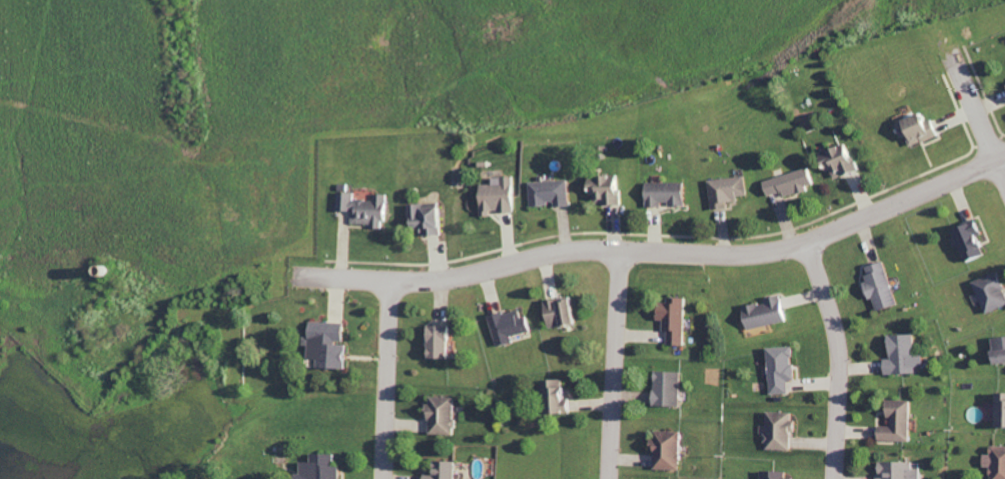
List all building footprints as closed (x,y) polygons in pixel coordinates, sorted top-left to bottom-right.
[(898,125),(905,139),(909,137),(914,148),(942,134),(930,110),(898,125)] [(863,169),(851,143),(827,153),(838,179),(863,169)] [(818,187),(812,167),(766,181),(770,196),(786,191),(787,196),(818,187)] [(595,175),(594,203),(625,204),(626,175),(595,175)] [(712,180),(716,210),(731,208),(730,202),(742,201),(741,196),(750,195),(748,176),(712,180)] [(485,217),(496,216),(495,212),(519,212),(518,177),(498,177),(499,184),(484,184),(485,217)] [(573,206),(572,180),(533,182),(534,206),(555,206),(555,207),(573,206)] [(651,206),(666,207),(666,205),(690,205),(690,182),(651,182),(651,206)] [(355,225),(390,227),(391,194),(378,194),(378,200),(357,199),(357,193),(341,192),(340,211),(356,211),(355,225)] [(430,235),(448,235),(447,203),(412,204),(412,218),(416,218),(417,228),(429,228),(430,235)] [(957,229),(967,263),(992,255),(981,221),(957,229)] [(879,311),(900,305),(888,262),(870,267),(872,275),(866,277),(873,300),(876,300),(879,311)] [(1004,307),(1004,280),(1002,271),(975,282),(988,314),(1004,307)] [(768,299),(769,303),(747,307),(750,329),(791,322),(787,296),(768,299)] [(689,298),(664,297),(663,320),(667,321),(667,330),(671,331),(671,345),(688,345),(689,298)] [(579,325),(578,298),(550,300),(551,326),(579,325)] [(499,347),(515,343),(514,336),(533,332),(530,316),(523,318),(522,310),(493,316),(499,347)] [(350,368),(350,343),(349,343),(349,323),(314,322),(313,359),(322,359),(322,368),(350,368)] [(455,358),(456,326),(435,325),(434,358),(455,358)] [(894,335),(894,358),(888,359),(888,375),(920,374),(920,367),(927,367),(927,355),(919,355),(918,334),(894,335)] [(996,338),(999,365),(1004,364),(1004,337),(996,338)] [(773,347),(774,393),(793,393),(792,380),(800,380),(799,346),(773,347)] [(658,405),(684,406),(685,372),(659,371),(658,405)] [(547,380),(548,414),(572,413),(571,379),(547,380)] [(458,397),(433,396),(432,435),(457,435),(458,397)] [(882,440),(914,441),(916,401),(895,400),(894,426),(883,425),(882,440)] [(795,451),(796,431),(797,432),(798,412),(771,411),(770,450),(795,451)] [(657,469),(684,470),(686,432),(659,431),(657,469)] [(996,446),(996,454),(989,454),(989,467),(994,467),(994,478),(1004,478),(1004,446),(996,446)] [(339,467),(340,455),(317,454),(317,462),(307,462),(306,474),(303,474),(303,478),(343,478),(344,467),(339,467)] [(428,478),(458,478),(458,461),(439,461),(439,475),(428,474),(428,478)] [(882,462),(882,478),(925,478),(925,470),(916,470),(916,462),(882,462)] [(791,478),(791,471),(766,471),(765,478),(798,478),(791,478)]
